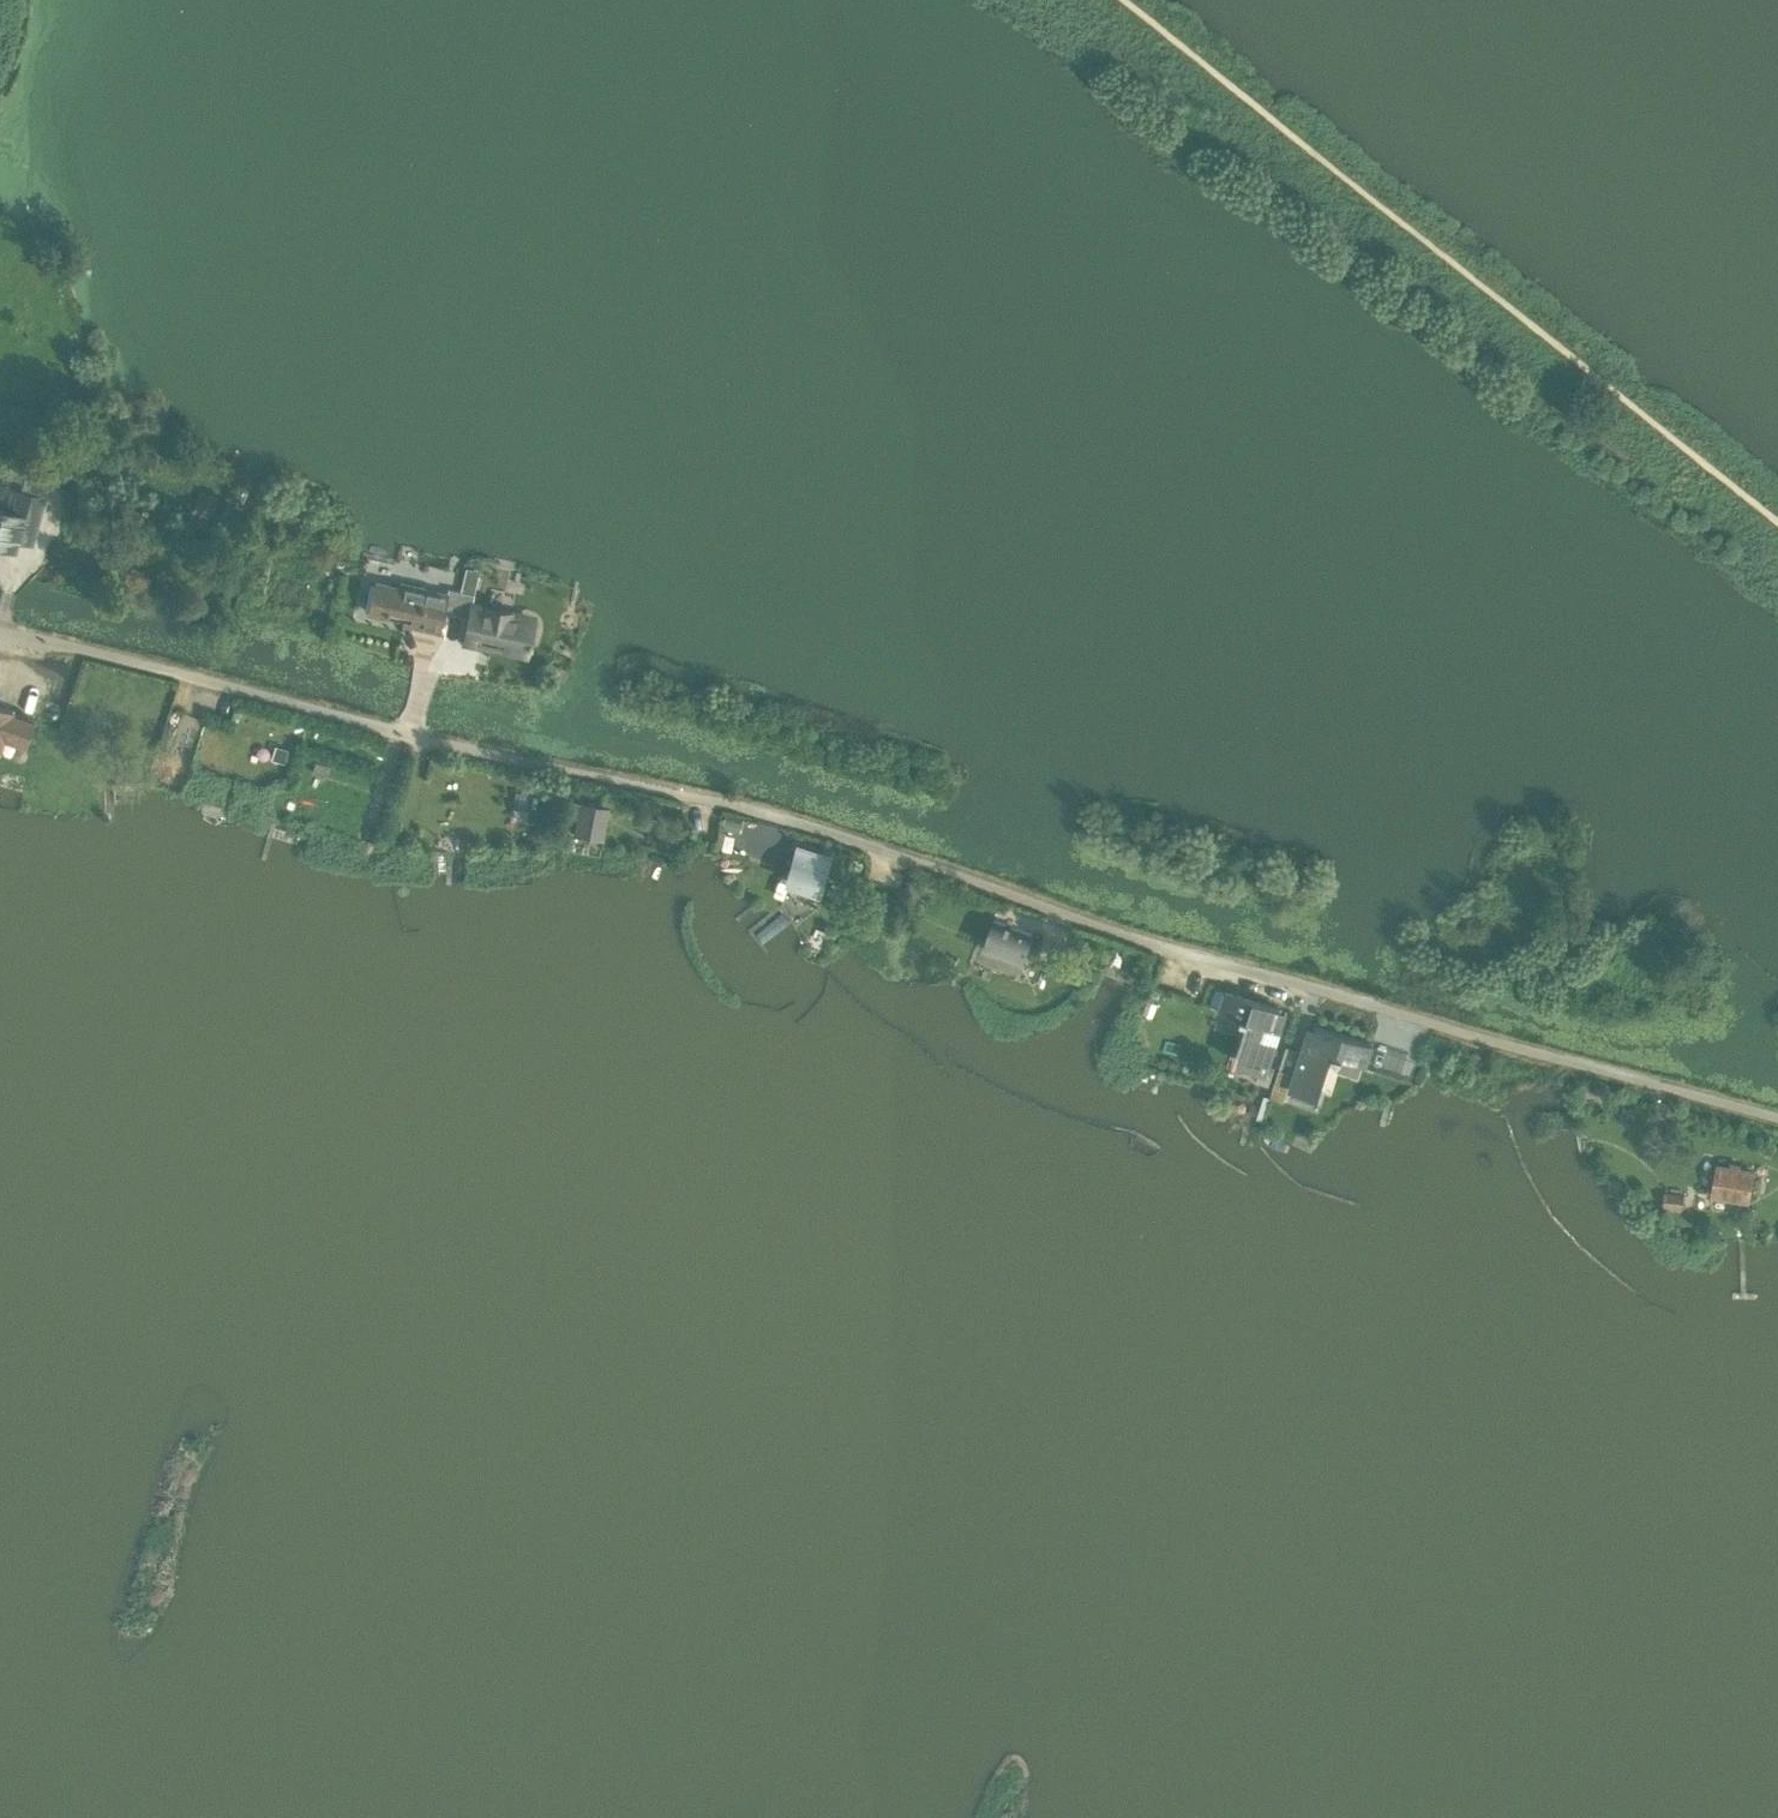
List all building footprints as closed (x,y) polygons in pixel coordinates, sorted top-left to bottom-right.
[(20,455),(24,444),(0,434),(0,447),(20,455)] [(131,445),(127,454),(153,466),(157,457),(131,445)] [(10,461),(6,474),(23,480),(27,469),(10,461)] [(42,498),(19,492),(14,513),(0,509),(0,544),(13,548),(16,537),(31,541),(42,498)] [(199,496),(194,509),(210,516),(216,503),(199,496)] [(375,581),(368,612),(369,612),(371,607),(405,615),(403,623),(438,630),(440,620),(446,621),(448,612),(454,613),(459,590),(448,587),(447,592),(445,592),(444,596),(424,592),(425,587),(400,582),(399,586),(375,581)] [(459,590),(454,613),(468,616),(468,619),(463,641),(525,654),(528,644),(530,644),(531,639),(529,638),(533,620),(510,616),(511,611),(486,605),(485,610),(474,608),(471,607),(474,593),(460,590),(459,590)] [(34,718),(13,710),(13,709),(0,705),(0,746),(3,737),(24,745),(34,718)] [(281,743),(277,757),(286,760),(290,746),(281,743)] [(329,764),(314,759),(311,771),(326,775),(329,764)] [(516,792),(514,804),(535,808),(537,796),(516,792)] [(570,800),(567,815),(578,817),(575,833),(603,838),(609,808),(570,800)] [(725,814),(723,824),(735,827),(738,817),(725,814)] [(553,818),(551,831),(560,833),(562,820),(553,818)] [(798,847),(788,875),(817,885),(827,857),(798,847)] [(861,893),(857,903),(872,909),(875,899),(861,893)] [(983,946),(1023,961),(1032,936),(992,921),(983,946)] [(1281,1008),(1254,999),(1226,990),(1219,1011),(1247,1020),(1254,1022),(1242,1060),(1261,1066),(1256,1080),(1269,1084),(1275,1066),(1271,1064),(1282,1029),(1275,1027),(1281,1008)] [(1287,1045),(1270,1096),(1284,1100),(1291,1079),(1298,1081),(1297,1084),(1317,1091),(1329,1053),(1364,1064),(1371,1044),(1315,1026),(1309,1045),(1303,1043),(1300,1049),(1287,1045)] [(1265,1094),(1261,1107),(1266,1108),(1270,1096),(1265,1094)] [(1749,1195),(1753,1171),(1718,1165),(1713,1193),(1727,1196),(1728,1191),(1749,1195)] [(1682,1208),(1684,1194),(1665,1192),(1663,1206),(1682,1208)]
